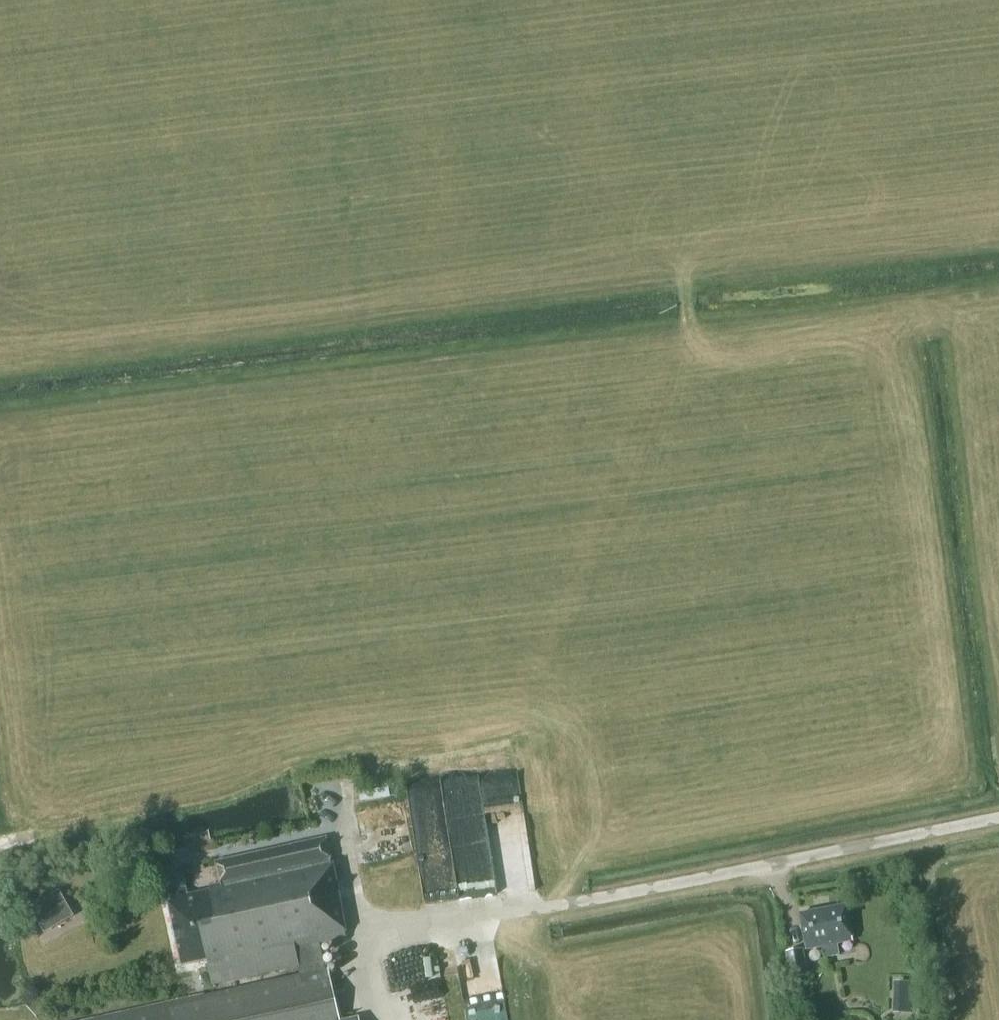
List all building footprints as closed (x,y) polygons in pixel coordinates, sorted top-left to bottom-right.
[(520,769),(446,779),(462,898),(536,888),(533,871),(507,874),(505,860),(494,862),(487,812),(525,807),(520,769)] [(175,942),(177,941),(182,964),(206,959),(210,982),(298,964),(300,974),(205,994),(205,993),(84,1019),(340,1019),(329,968),(325,969),(319,940),(347,934),(326,838),(215,861),(220,884),(208,887),(209,891),(188,895),(183,873),(168,877),(170,888),(178,887),(180,893),(170,895),(171,903),(169,903),(174,927),(172,927),(175,942)] [(59,890),(30,907),(38,921),(67,903),(59,890)] [(838,942),(853,939),(846,904),(800,913),(807,948),(822,945),(824,957),(840,954),(838,942)] [(791,978),(807,974),(802,949),(786,952),(791,978)] [(894,981),(893,1012),(914,1013),(915,981),(894,981)]
